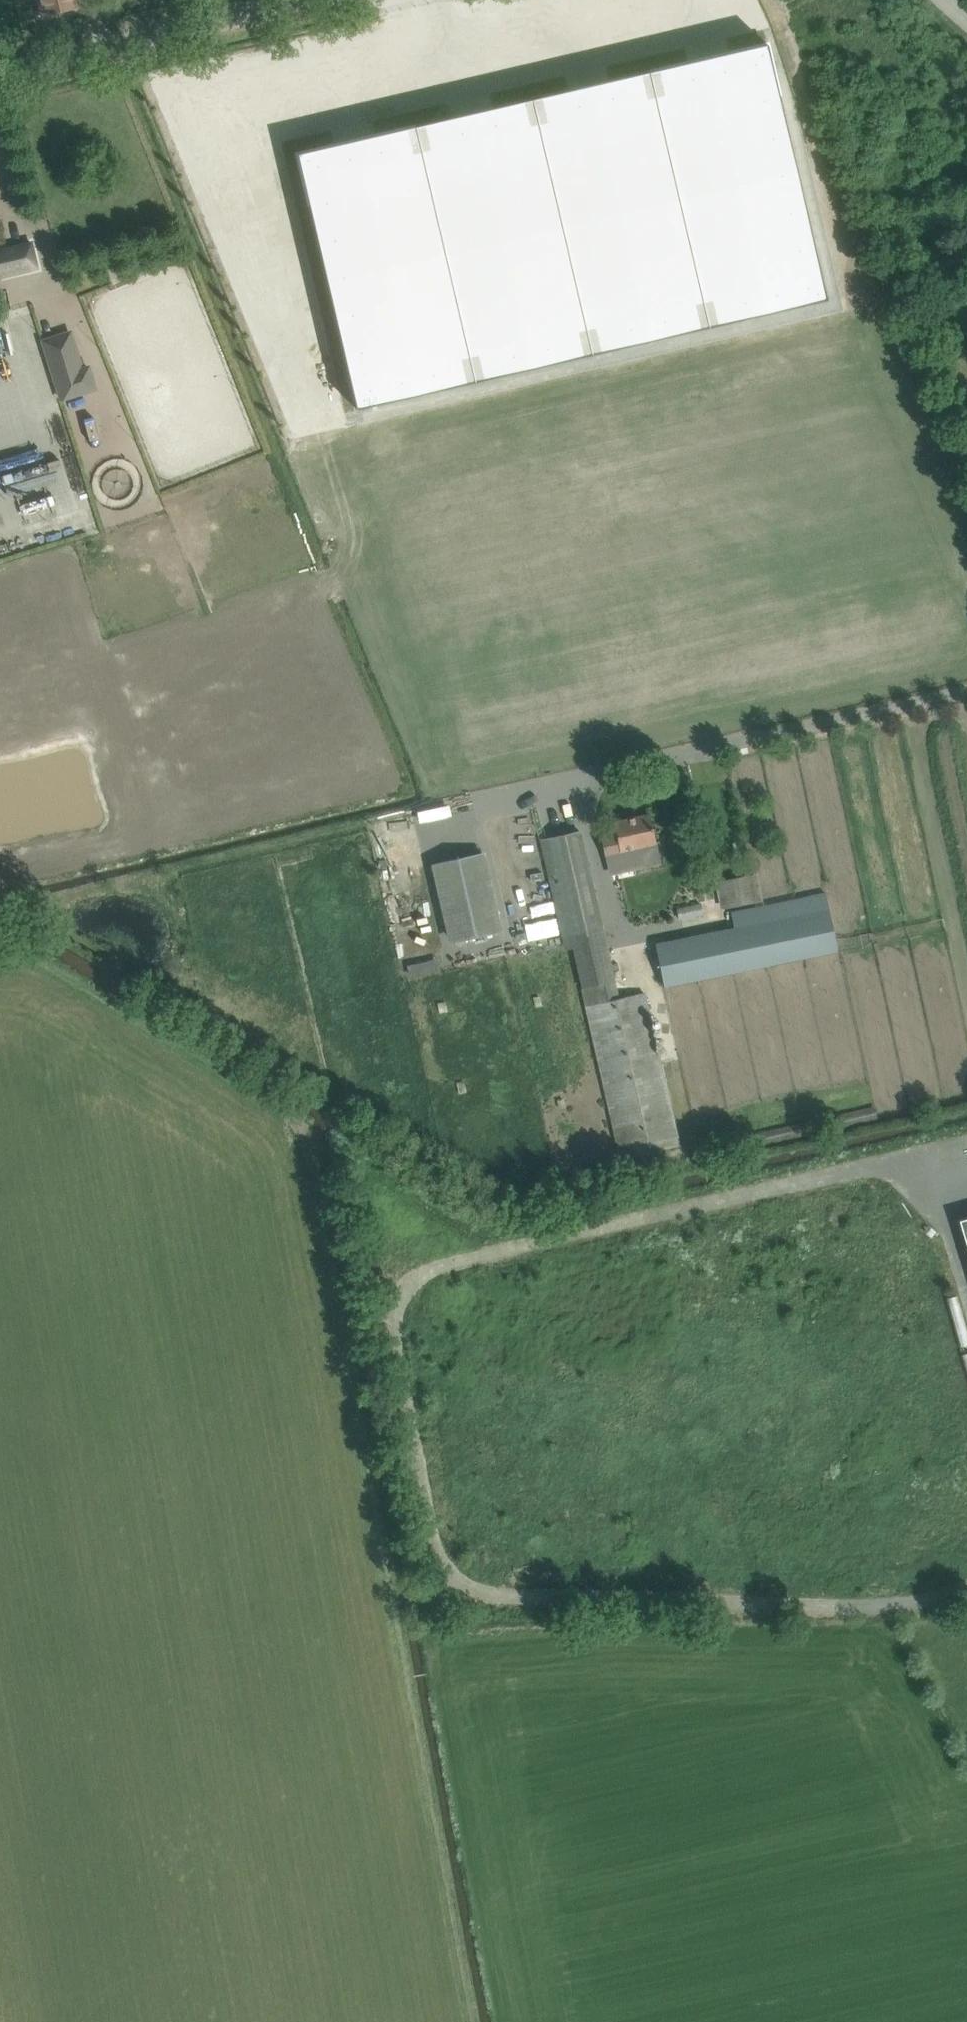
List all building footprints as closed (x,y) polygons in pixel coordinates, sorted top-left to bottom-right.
[(43,17),(80,8),(79,0),(39,0),(43,17)] [(766,44),(296,154),(355,409),(825,300),(766,44)] [(38,268),(32,242),(0,250),(0,277),(38,268)] [(78,356),(51,365),(62,399),(95,388),(89,367),(82,369),(78,356)] [(601,832),(604,848),(606,854),(610,876),(661,865),(656,843),(650,814),(614,822),(615,829),(601,832)] [(581,832),(541,842),(549,877),(558,875),(620,1158),(680,1144),(645,993),(619,999),(581,832)] [(485,852),(432,863),(450,943),(503,931),(485,852)] [(715,897),(709,870),(693,873),(699,901),(715,897)] [(758,874),(727,880),(716,882),(722,909),(763,901),(758,874)] [(676,908),(679,920),(705,914),(702,902),(676,908)] [(829,907),(760,921),(655,942),(665,987),(838,952),(829,907)] [(424,970),(440,967),(438,957),(410,963),(411,969),(423,967),(424,970)] [(958,1220),(966,1249),(966,1218),(958,1220)]
